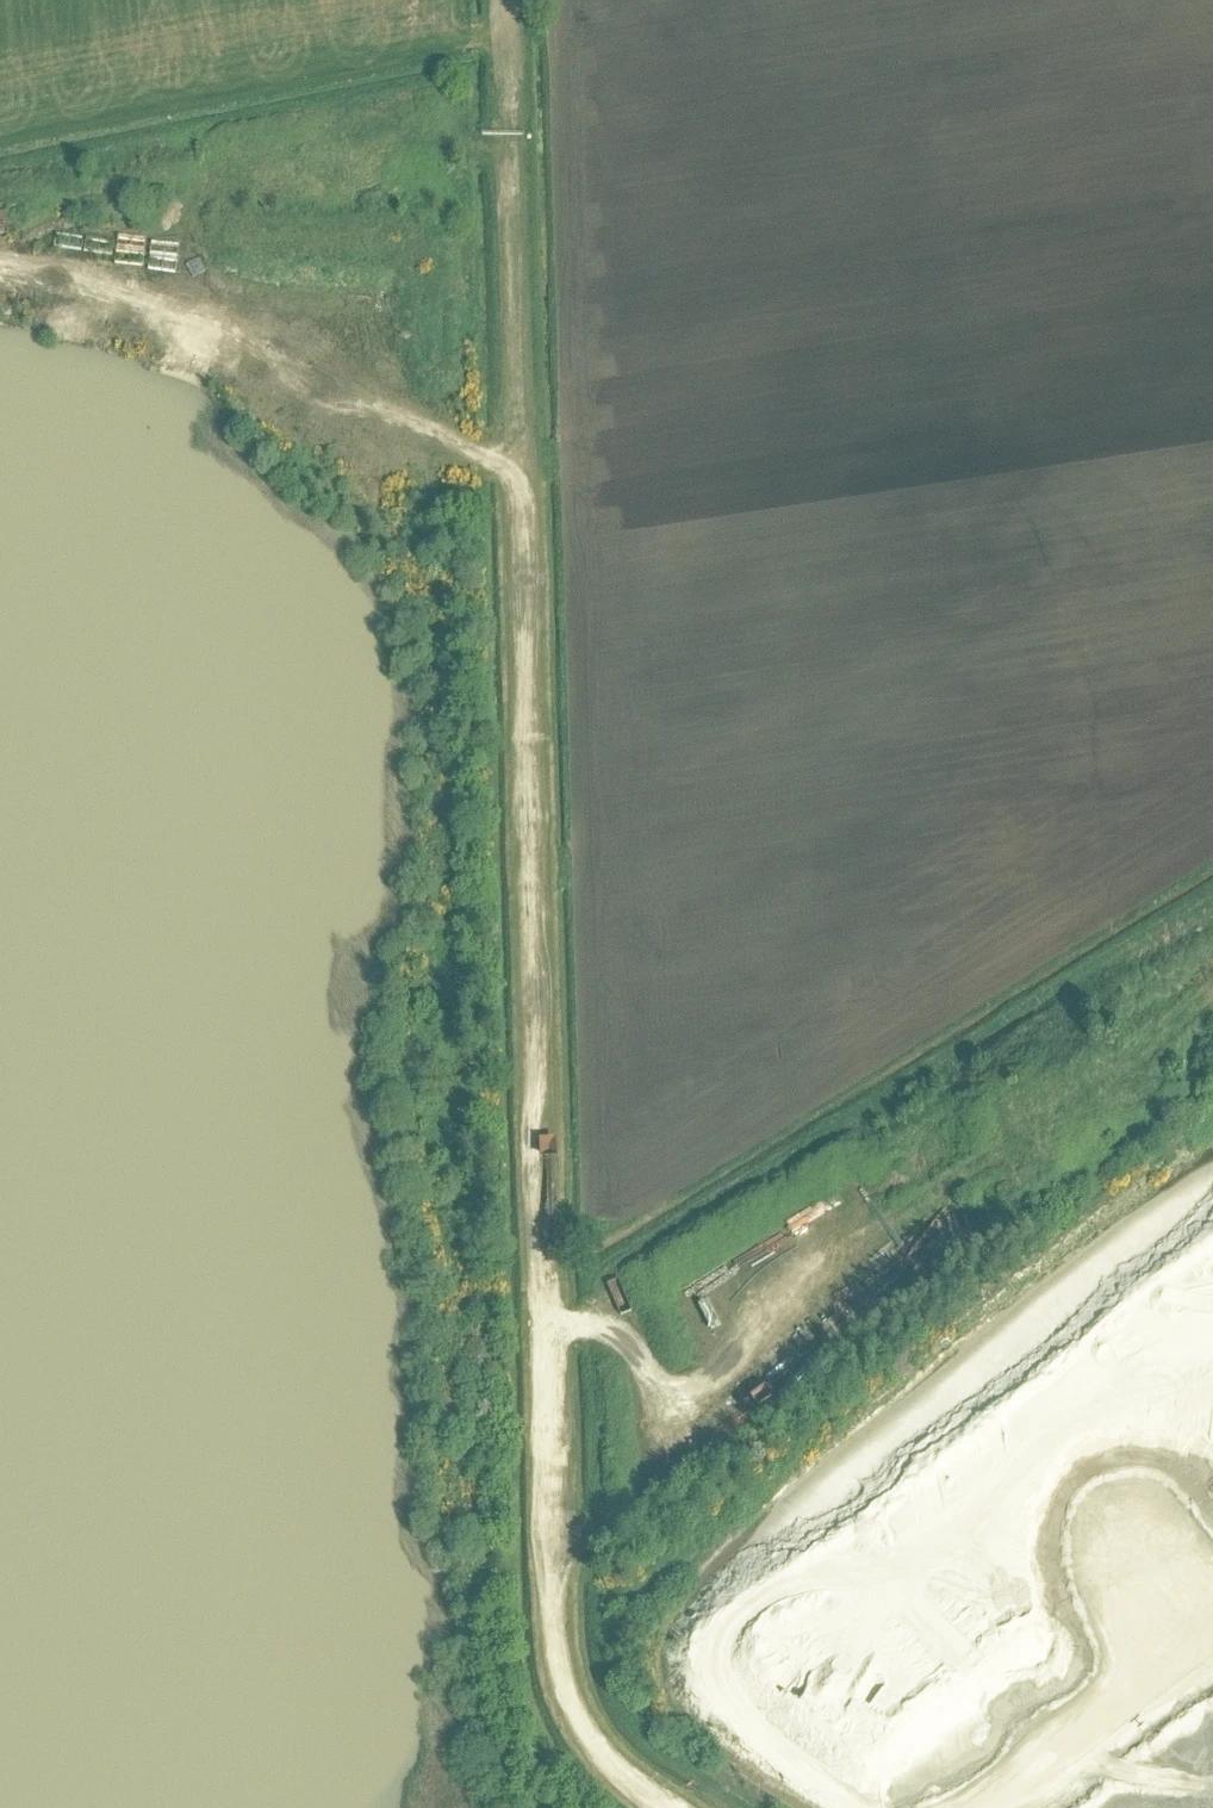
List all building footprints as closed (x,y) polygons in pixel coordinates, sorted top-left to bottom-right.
[(135,309),(131,322),(154,328),(157,315),(135,309)] [(323,323),(320,341),(335,345),(339,326),(323,323)] [(203,373),(198,384),(219,392),(223,382),(203,373)]
